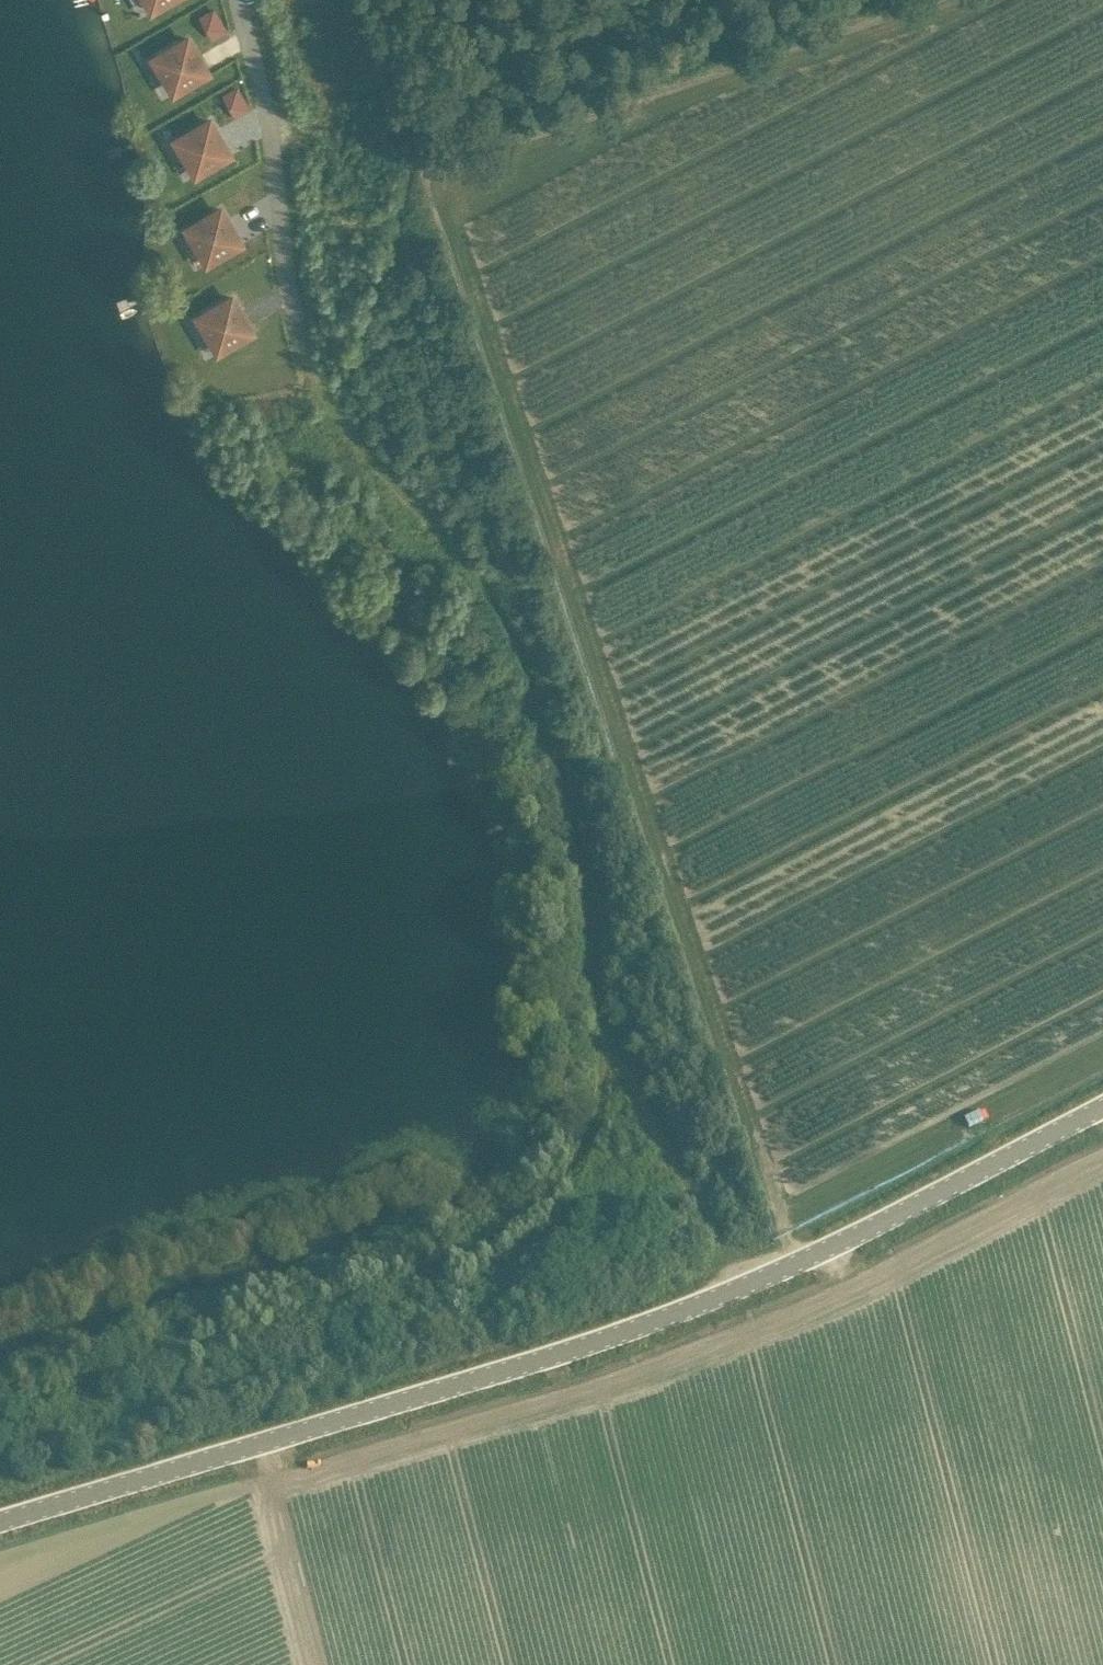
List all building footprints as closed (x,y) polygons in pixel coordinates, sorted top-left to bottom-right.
[(151,13),(173,0),(144,0),(151,13)] [(215,7),(201,15),(214,36),(227,28),(215,7)] [(191,30),(150,54),(174,95),(215,71),(191,30)] [(238,85),(225,92),(237,114),(250,107),(238,85)] [(196,177),(237,153),(213,112),(172,136),(196,177)] [(247,242),(224,201),(182,225),(206,266),(247,242)] [(259,331),(235,290),(194,314),(218,355),(259,331)]
